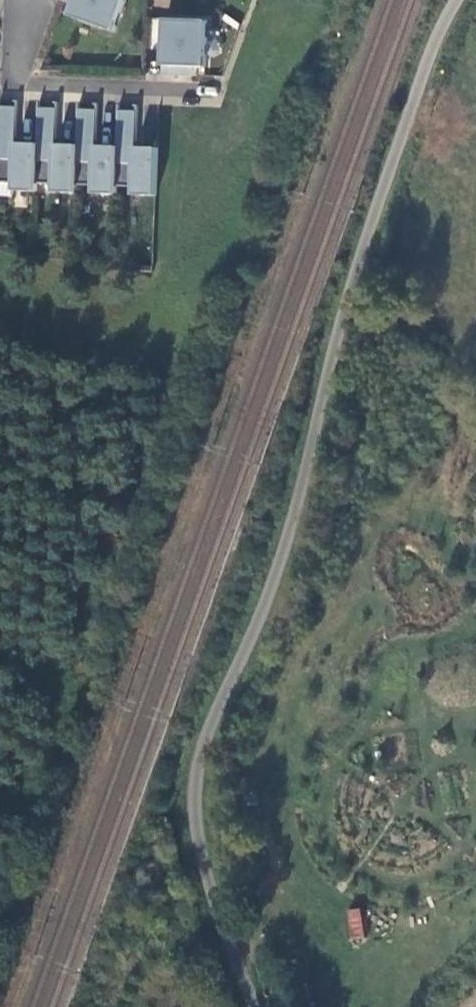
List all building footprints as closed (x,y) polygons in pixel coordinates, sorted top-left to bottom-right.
[(72,7),(68,18),(112,34),(124,0),(74,0),(72,7)] [(162,22),(160,78),(170,78),(180,79),(181,70),(191,70),(203,70),(205,23),(162,22)] [(191,79),(191,70),(181,70),(180,79),(191,79)] [(16,108),(7,108),(0,108),(0,185),(12,185),(12,193),(34,194),(34,186),(35,146),(15,145),(16,108)] [(55,147),(56,110),(46,109),(36,109),(35,146),(34,186),(52,187),(52,195),(74,196),(75,187),(74,187),(76,147),(75,147),(55,147)] [(114,189),(115,149),(95,148),(96,111),(86,111),(76,111),(75,147),(76,147),(74,187),(75,187),(92,188),(92,196),(114,197),(115,189),(114,189)] [(127,112),(116,112),(115,149),(114,189),(115,189),(132,189),(132,198),(153,198),(154,151),(134,150),(135,113),(127,112)] [(350,939),(364,937),(360,908),(346,910),(350,939)]
